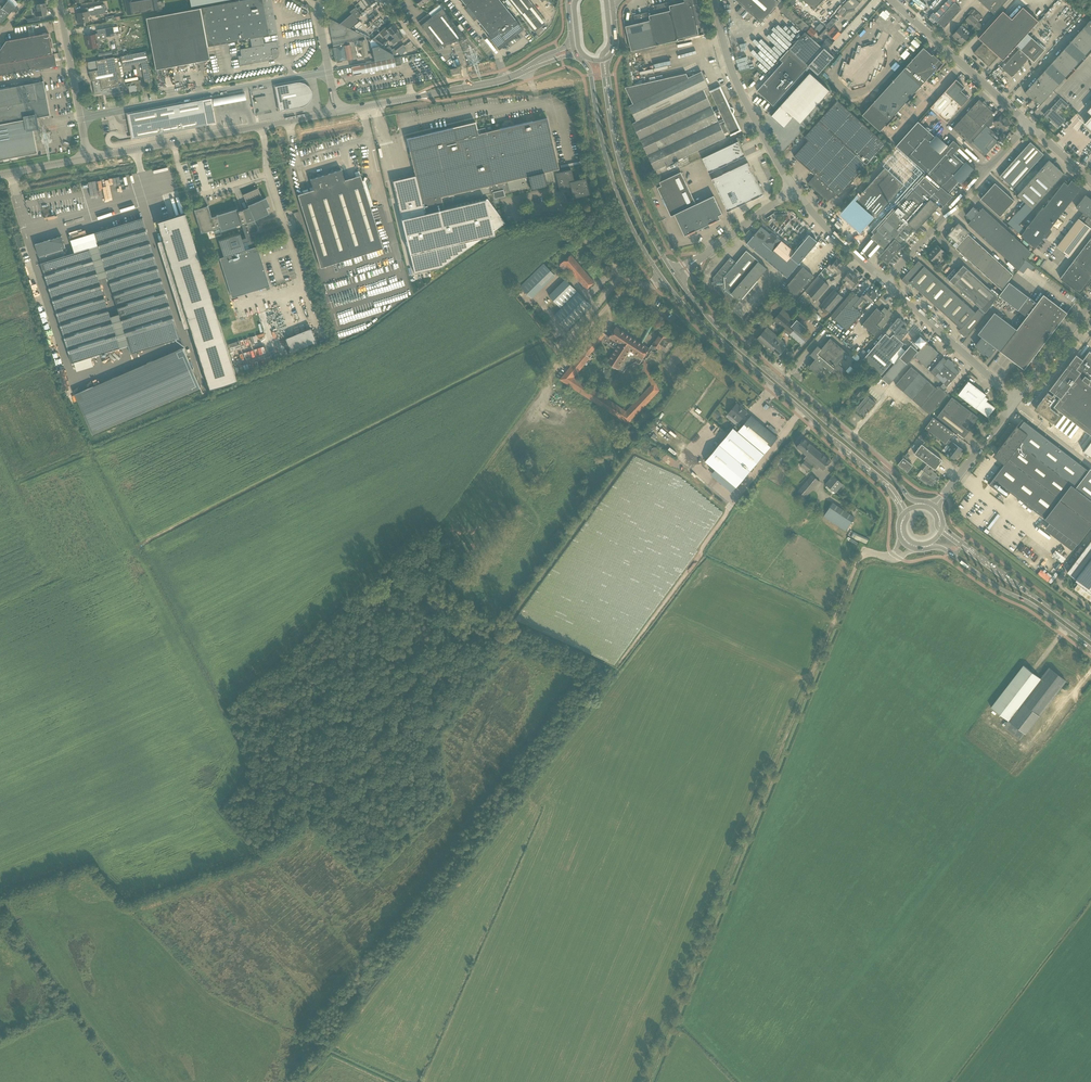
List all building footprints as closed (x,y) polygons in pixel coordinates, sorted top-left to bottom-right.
[(0,5),(0,23),(8,13),(9,14),(16,7),(8,0),(3,6),(2,5),(0,5)] [(158,0),(125,0),(127,15),(162,9),(161,1),(158,2),(158,0)] [(146,18),(155,64),(156,69),(179,65),(179,68),(187,66),(187,64),(210,59),(207,47),(247,39),(250,39),(252,47),(249,48),(240,49),(241,55),(238,56),(240,66),(252,63),(273,59),(274,59),(275,58),(276,58),(276,57),(277,56),(278,55),(278,54),(278,53),(278,52),(278,51),(278,50),(277,49),(278,49),(276,41),(264,43),(263,36),(269,35),(262,0),(243,0),(200,8),(201,8),(146,18)] [(358,2),(358,3),(363,10),(370,4),(374,1),(373,0),(361,0),(358,2)] [(486,0),(461,0),(467,7),(466,9),(469,13),(486,0)] [(506,8),(500,0),(486,0),(469,13),(473,18),(475,17),(482,26),(506,8)] [(547,22),(529,0),(508,0),(534,32),(547,22)] [(694,35),(699,34),(697,25),(691,0),(675,0),(676,4),(670,6),(677,39),(694,35)] [(697,0),(691,0),(697,25),(702,24),(702,23),(704,23),(704,22),(704,19),(701,19),(697,0)] [(742,6),(737,12),(741,16),(742,15),(744,16),(744,17),(748,21),(753,16),(761,23),(773,9),(779,3),(776,0),(735,0),(742,6)] [(823,0),(803,0),(814,10),(823,0)] [(843,6),(848,10),(855,9),(862,0),(848,0),(843,6)] [(1006,1),(1004,0),(989,0),(984,6),(994,14),(1006,1)] [(47,13),(46,9),(45,1),(40,2),(41,4),(37,5),(37,7),(36,11),(34,11),(35,17),(46,15),(46,13),(47,13)] [(442,2),(428,13),(429,13),(432,17),(442,8),(445,6),(442,2)] [(656,45),(673,41),(678,40),(677,39),(670,6),(669,2),(654,5),(656,14),(649,16),(656,45)] [(953,19),(953,18),(961,9),(954,3),(955,3),(954,2),(946,12),(953,19)] [(78,18),(77,18),(78,23),(83,22),(85,22),(89,21),(88,17),(90,16),(89,14),(91,14),(91,16),(106,13),(104,4),(90,7),(90,8),(88,8),(86,8),(81,9),(81,11),(82,11),(83,12),(82,13),(77,13),(78,18)] [(804,32),(809,26),(784,4),(779,10),(804,32)] [(1003,60),(1038,21),(1023,7),(1012,19),(1015,22),(981,60),(989,67),(998,56),(1003,60)] [(351,14),(340,24),(350,29),(359,22),(356,18),(360,14),(355,8),(350,12),(351,14)] [(429,13),(418,22),(421,25),(421,26),(438,47),(466,39),(442,8),(432,17),(429,13)] [(516,35),(523,29),(506,8),(482,26),(490,36),(488,37),(498,49),(497,47),(515,33),(516,35)] [(883,11),(879,15),(885,20),(889,16),(883,11)] [(982,17),(976,11),(972,16),(970,14),(965,20),(978,32),(983,26),(978,21),(982,17)] [(981,60),(1015,22),(1012,19),(1003,11),(978,38),(983,42),(974,53),(981,60)] [(631,51),(637,50),(656,45),(649,16),(648,12),(634,15),(636,24),(626,26),(631,51)] [(953,19),(946,12),(937,22),(944,28),(952,19),(953,19)] [(332,42),(348,39),(354,38),(364,36),(350,29),(340,24),(327,18),(332,42)] [(830,21),(826,26),(829,29),(834,24),(830,21)] [(820,23),(816,29),(819,32),(824,27),(820,23)] [(398,30),(393,25),(387,29),(386,27),(379,33),(383,37),(389,32),(390,35),(387,38),(388,39),(389,38),(390,39),(392,37),(391,36),(398,30)] [(962,44),(969,36),(970,35),(970,33),(962,26),(960,26),(960,27),(952,35),(962,44)] [(104,29),(97,30),(97,34),(98,34),(105,33),(106,37),(114,35),(114,33),(113,27),(104,29)] [(811,27),(806,32),(812,37),(817,32),(811,27)] [(824,27),(817,35),(820,38),(828,30),(824,27)] [(1084,28),(1077,35),(1090,48),(1090,34),(1084,28)] [(836,29),(830,36),(835,40),(841,34),(836,29)] [(396,42),(403,36),(398,30),(391,36),(392,37),(390,39),(389,38),(388,39),(389,40),(393,46),(397,42),(396,42)] [(783,62),(757,91),(773,106),(805,70),(808,67),(818,75),(834,57),(812,37),(806,32),(805,31),(788,50),(780,59),(783,62)] [(49,33),(6,41),(0,50),(0,76),(35,69),(36,70),(57,66),(54,54),(52,54),(49,33)] [(95,34),(85,36),(88,49),(97,47),(95,34)] [(1090,49),(1090,48),(1077,35),(1071,42),(1085,55),(1090,49)] [(1034,62),(1045,50),(1030,37),(1002,68),(1012,77),(1029,58),(1034,62)] [(917,38),(910,46),(915,50),(922,43),(917,38)] [(357,49),(360,48),(361,56),(365,55),(362,40),(358,41),(359,43),(356,44),(357,49)] [(395,55),(397,53),(397,52),(404,46),(401,42),(394,48),(389,52),(395,55)] [(1079,63),(1085,55),(1071,42),(1064,49),(1079,63)] [(333,48),(335,59),(337,59),(337,62),(342,61),(342,60),(346,59),(343,46),(349,45),(348,43),(333,46),(333,48)] [(379,46),(372,48),(375,62),(394,58),(393,55),(379,46)] [(1013,55),(1019,49),(1017,47),(1011,53),(1013,55)] [(932,55),(923,48),(903,70),(921,86),(936,69),(937,70),(943,63),(933,54),(932,55)] [(1072,70),(1079,63),(1064,49),(1058,57),(1072,70)] [(906,50),(900,56),(904,60),(910,53),(906,50)] [(153,87),(146,51),(121,56),(122,66),(141,63),(146,88),(153,87)] [(87,62),(88,69),(90,69),(90,71),(89,71),(91,81),(92,81),(95,93),(100,92),(101,94),(105,93),(106,95),(114,93),(115,96),(121,94),(120,89),(114,57),(87,62)] [(1066,77),(1072,70),(1058,57),(1051,64),(1066,77)] [(353,75),(396,67),(394,58),(393,59),(386,60),(383,61),(370,63),(366,64),(351,67),(353,75)] [(1059,84),(1066,77),(1051,64),(1045,71),(1059,84)] [(907,104),(908,102),(916,93),(915,92),(921,86),(903,70),(883,93),(900,109),(906,103),(907,104)] [(708,88),(701,71),(688,78),(686,74),(629,86),(625,87),(633,104),(631,105),(629,106),(633,114),(636,121),(632,123),(636,130),(655,171),(660,168),(726,137),(724,134),(728,132),(724,124),(725,124),(731,135),(740,130),(733,114),(734,110),(733,108),(729,107),(720,87),(710,92),(718,109),(714,111),(704,90),(708,88)] [(1052,91),(1059,84),(1045,71),(1038,78),(1045,85),(1052,91)] [(858,85),(858,81),(851,81),(850,72),(848,73),(848,85),(858,85)] [(810,73),(771,116),(784,127),(793,117),(801,124),(830,91),(810,73)] [(1038,78),(1025,93),(1032,99),(1045,85),(1038,78)] [(947,123),(969,98),(961,91),(964,87),(956,79),(930,108),(947,123)] [(142,89),(140,80),(131,82),(131,83),(126,84),(127,88),(128,88),(129,93),(137,91),(136,90),(142,89)] [(43,81),(0,89),(0,125),(35,118),(50,115),(43,81)] [(297,82),(275,86),(280,111),(302,107),(304,106),(308,103),(311,99),(312,94),(311,91),(309,86),(305,83),(300,82),(297,82)] [(1039,106),(1046,99),(1052,91),(1045,85),(1032,99),(1039,106)] [(891,121),(894,117),(896,115),(895,115),(900,109),(883,93),(872,104),(891,121)] [(130,114),(128,114),(128,115),(132,139),(206,125),(207,125),(215,123),(213,108),(212,98),(130,114)] [(1065,108),(1068,105),(1060,98),(1052,107),(1049,110),(1050,111),(1045,116),(1049,120),(1049,121),(1050,121),(1058,128),(1061,125),(1065,120),(1059,115),(1060,113),(1060,112),(1058,110),(1062,105),(1065,108)] [(982,102),(979,99),(966,114),(973,121),(987,105),(986,104),(987,103),(984,101),(982,102)] [(838,197),(875,157),(886,144),(837,101),(804,137),(808,141),(794,157),(815,175),(808,183),(828,202),(835,194),(838,197)] [(886,126),(888,124),(891,121),(872,104),(862,115),(880,131),(885,125),(886,126)] [(988,106),(987,105),(973,121),(981,127),(984,123),(992,115),(994,113),(990,110),(992,108),(989,106),(988,106)] [(981,127),(973,121),(966,114),(960,121),(974,134),(981,127)] [(997,120),(992,115),(984,123),(988,127),(994,121),(995,122),(994,123),(1003,131),(1010,124),(1006,121),(1007,120),(1001,115),(997,120)] [(37,128),(35,118),(0,125),(0,160),(37,153),(32,129),(37,128)] [(419,191),(396,196),(410,255),(436,248),(441,268),(483,237),(494,235),(493,230),(503,223),(491,205),(499,203),(497,198),(497,195),(503,193),(504,193),(530,187),(531,190),(547,186),(546,183),(553,181),(552,174),(559,172),(547,118),(486,132),(485,128),(477,130),(475,122),(407,139),(409,150),(419,191)] [(968,141),(974,134),(960,121),(953,128),(968,141)] [(871,237),(884,249),(881,252),(882,253),(885,255),(882,258),(887,262),(901,246),(903,248),(911,239),(908,236),(909,235),(911,237),(916,231),(939,206),(934,202),(937,199),(943,206),(951,197),(952,196),(949,193),(959,181),(960,182),(964,178),(964,179),(964,178),(966,176),(967,175),(966,175),(972,169),(966,162),(965,164),(962,161),(954,154),(960,147),(953,140),(947,148),(918,122),(896,146),(925,172),(871,232),(874,234),(871,237)] [(994,146),(998,142),(993,137),(996,134),(988,127),(984,123),(981,127),(974,134),(968,141),(970,144),(972,142),(986,155),(993,147),(994,146)] [(743,152),(738,141),(731,145),(738,159),(741,157),(741,158),(745,156),(743,151),(743,152)] [(1013,188),(1044,154),(1030,142),(999,176),(1013,188)] [(734,161),(738,159),(731,145),(724,148),(730,162),(734,161)] [(723,166),(727,164),(730,162),(724,148),(717,151),(723,166)] [(720,168),(723,166),(717,151),(709,155),(716,169),(720,167),(720,168)] [(709,173),(713,171),(713,170),(716,169),(709,155),(702,158),(707,168),(709,173)] [(1032,209),(1061,178),(1064,174),(1049,160),(1017,195),(1032,209)] [(749,166),(748,162),(734,169),(737,176),(752,169),(750,165),(749,166)] [(161,167),(148,172),(150,178),(163,174),(161,167)] [(857,195),(840,214),(855,228),(860,233),(867,225),(871,221),(904,185),(885,168),(859,196),(857,195)] [(559,172),(552,174),(553,181),(554,182),(557,181),(559,189),(567,187),(571,190),(573,198),(584,195),(589,194),(585,178),(574,181),(571,169),(559,172)] [(740,183),(737,176),(734,169),(730,171),(730,170),(726,172),(733,187),(740,183)] [(747,180),(755,177),(753,173),(752,169),(737,176),(740,183),(747,180)] [(345,180),(341,170),(310,180),(313,190),(298,195),(320,268),(383,248),(360,175),(345,180)] [(671,216),(675,215),(675,214),(696,204),(681,172),(659,182),(661,186),(658,187),(671,216)] [(726,190),(733,187),(726,172),(723,174),(719,176),(726,190)] [(134,176),(127,178),(130,188),(137,186),(134,176)] [(726,190),(719,176),(716,177),(712,179),(714,183),(719,193),(726,190)] [(763,194),(755,177),(747,180),(756,198),(760,196),(763,194)] [(747,180),(740,183),(749,201),(752,199),(752,200),(756,198),(747,180)] [(1081,188),(1072,180),(1068,185),(1064,182),(1044,208),(1043,207),(1021,235),(1035,248),(1081,188)] [(742,205),(746,203),(745,203),(749,201),(740,183),(733,187),(742,205)] [(1000,217),(1014,201),(995,183),(980,199),(1000,217)] [(738,206),(742,205),(733,187),(726,190),(735,208),(738,206)] [(208,206),(194,211),(201,233),(220,228),(221,231),(242,224),(249,249),(245,250),(240,234),(219,240),(224,257),(219,258),(232,298),(269,286),(254,235),(252,236),(251,234),(255,232),(256,232),(256,231),(257,231),(257,230),(257,229),(258,229),(258,228),(257,227),(254,220),(269,214),(266,208),(263,199),(258,188),(243,195),(248,207),(247,208),(244,209),(242,210),(238,211),(237,209),(216,215),(211,217),(208,206)] [(735,208),(726,190),(719,193),(724,204),(726,207),(725,207),(727,212),(731,210),(731,209),(735,208)] [(1057,247),(1063,252),(1069,257),(1090,228),(1090,199),(1085,195),(1082,199),(1076,207),(1083,212),(1057,247)] [(710,224),(717,221),(721,219),(719,215),(723,214),(720,209),(714,196),(700,202),(710,224)] [(685,236),(689,234),(710,224),(700,202),(696,204),(675,214),(675,215),(685,236)] [(78,213),(78,211),(82,210),(81,206),(53,211),(54,218),(78,213)] [(979,212),(973,207),(969,211),(987,227),(995,219),(982,208),(979,212)] [(1012,225),(1020,212),(1017,210),(1009,223),(1012,225)] [(299,233),(304,231),(298,211),(293,213),(299,233)] [(987,227),(969,211),(966,215),(971,220),(968,224),(1000,253),(1014,237),(995,219),(987,227)] [(185,213),(157,222),(210,390),(237,381),(185,213)] [(51,240),(50,240),(50,239),(35,244),(38,256),(39,256),(45,254),(45,256),(47,261),(78,361),(90,357),(127,346),(135,343),(171,332),(136,220),(95,233),(94,232),(70,240),(74,253),(65,255),(62,249),(65,248),(64,243),(63,244),(62,240),(63,240),(62,240),(61,237),(62,237),(61,236),(58,237),(57,237),(57,238),(54,239),(54,238),(53,238),(53,239),(54,239),(53,241),(51,240)] [(952,231),(1008,282),(1013,274),(968,234),(969,233),(964,228),(958,224),(955,227),(954,228),(953,227),(952,227),(951,228),(951,230),(952,230),(952,231)] [(770,234),(761,226),(755,234),(755,235),(754,237),(753,236),(752,237),(751,237),(751,238),(750,238),(749,239),(749,240),(748,240),(748,241),(748,242),(749,243),(749,244),(750,245),(749,246),(787,278),(818,242),(809,235),(795,252),(771,233),(770,234)] [(1002,290),(1008,282),(952,231),(945,238),(1002,290)] [(1018,270),(1031,253),(1014,237),(1000,253),(1018,270)] [(1077,256),(1090,267),(1090,238),(1077,256)] [(927,256),(935,263),(940,259),(942,260),(943,259),(944,258),(944,257),(943,256),(943,255),(945,252),(937,245),(927,256)] [(821,263),(825,267),(838,253),(834,249),(821,263)] [(724,300),(754,266),(738,252),(708,287),(724,300)] [(594,282),(571,255),(560,264),(561,264),(559,265),(564,270),(567,267),(586,289),(594,282)] [(1090,281),(1090,280),(1090,279),(1090,267),(1077,256),(1073,261),(1060,278),(1080,293),(1087,284),(1088,285),(1090,281)] [(845,267),(840,263),(841,262),(837,259),(832,264),(830,262),(825,268),(833,275),(835,272),(838,275),(845,267)] [(914,266),(911,269),(917,274),(927,283),(934,275),(924,266),(918,261),(914,265),(914,266)] [(532,298),(555,275),(544,264),(521,286),(532,298)] [(998,297),(996,295),(963,265),(956,273),(949,280),(953,284),(982,310),(985,313),(998,297)] [(795,297),(810,280),(814,276),(803,267),(785,288),(795,297)] [(902,279),(901,280),(902,280),(904,282),(904,283),(905,283),(906,282),(908,284),(910,283),(909,282),(917,274),(911,269),(903,278),(902,280),(902,279)] [(774,271),(735,317),(743,324),(782,278),(774,271)] [(854,276),(849,272),(843,279),(844,281),(842,283),(852,291),(859,283),(857,281),(858,279),(855,275),(854,276)] [(917,274),(909,282),(910,283),(911,284),(912,284),(914,286),(916,288),(917,289),(919,291),(927,283),(917,274)] [(927,283),(919,291),(922,293),(923,294),(924,296),(924,295),(927,297),(926,298),(927,298),(942,282),(934,275),(927,283)] [(816,301),(829,285),(820,278),(807,293),(816,301)] [(942,282),(927,298),(927,299),(928,298),(931,301),(930,301),(932,303),(933,303),(933,304),(935,306),(950,289),(942,282)] [(1043,295),(1037,303),(1009,282),(999,296),(1026,317),(1017,330),(1000,351),(1024,369),(1067,313),(1043,295)] [(871,302),(874,299),(877,295),(870,288),(863,296),(864,296),(871,302)] [(950,289),(935,306),(937,308),(938,308),(942,311),(945,314),(944,314),(945,314),(960,298),(950,289)] [(561,308),(576,294),(572,290),(557,304),(561,308)] [(830,312),(843,297),(834,290),(821,305),(830,312)] [(831,316),(834,319),(847,330),(861,313),(855,308),(863,300),(864,300),(866,298),(864,296),(862,298),(861,297),(860,298),(856,294),(852,291),(831,316)] [(1074,303),(1077,299),(1068,291),(1064,296),(1074,303)] [(568,328),(591,306),(578,292),(576,294),(561,308),(554,315),(568,328)] [(960,298),(945,314),(945,315),(946,314),(948,317),(950,319),(951,319),(950,320),(953,322),(968,305),(960,298)] [(772,311),(779,305),(774,299),(767,304),(772,311)] [(968,305),(953,322),(955,324),(956,324),(956,325),(957,326),(958,325),(960,328),(960,329),(960,328),(961,329),(976,313),(975,312),(968,305)] [(887,310),(884,307),(881,312),(877,308),(862,325),(875,336),(890,318),(889,317),(892,313),(890,311),(891,310),(889,308),(887,310)] [(809,315),(803,309),(798,315),(804,321),(809,315)] [(784,328),(792,318),(783,310),(774,319),(784,328)] [(961,329),(959,330),(959,331),(960,331),(961,332),(962,333),(961,333),(960,334),(964,337),(965,336),(967,338),(984,315),(978,310),(975,312),(976,313),(961,329)] [(1017,330),(994,313),(978,334),(982,337),(976,346),(980,349),(979,351),(984,354),(985,353),(989,357),(996,348),(1000,351),(1017,330)] [(902,320),(899,317),(889,328),(888,327),(883,333),(885,334),(863,359),(881,375),(892,362),(890,359),(900,348),(904,343),(900,340),(908,331),(904,327),(903,328),(901,326),(902,325),(903,325),(905,322),(902,319),(902,320)] [(792,318),(784,328),(787,331),(786,332),(789,335),(801,345),(808,338),(808,337),(807,338),(806,337),(807,337),(802,333),(806,328),(797,319),(796,320),(796,321),(792,318)] [(661,332),(652,345),(649,349),(616,327),(609,337),(606,335),(600,331),(560,379),(627,423),(659,390),(645,361),(646,358),(647,359),(651,353),(650,353),(651,351),(652,351),(653,351),(654,351),(655,351),(657,351),(658,350),(658,349),(660,350),(661,348),(666,352),(673,341),(668,338),(668,337),(661,332)] [(768,347),(777,336),(767,328),(761,335),(757,339),(768,347)] [(914,356),(927,342),(928,341),(920,334),(916,338),(913,342),(918,347),(916,350),(918,351),(914,356)] [(778,356),(781,352),(785,348),(782,346),(785,343),(777,336),(768,347),(778,356)] [(810,364),(807,367),(810,370),(811,369),(817,374),(824,367),(825,368),(830,372),(831,372),(834,374),(836,370),(844,377),(848,372),(838,364),(847,353),(830,338),(821,349),(818,345),(810,355),(815,359),(811,364),(810,364)] [(926,367),(939,353),(927,342),(914,356),(926,367)] [(889,385),(907,364),(914,356),(918,351),(916,350),(910,345),(882,378),(885,381),(889,385)] [(182,348),(75,394),(92,435),(199,388),(182,348)] [(1035,409),(1038,412),(1053,423),(1059,415),(1051,408),(1050,406),(1056,399),(1054,397),(1056,395),(1060,398),(1054,407),(1090,435),(1090,353),(1089,351),(1083,360),(1076,355),(1049,390),(1054,393),(1053,395),(1052,396),(1048,392),(1037,406),(1035,409)] [(144,364),(160,357),(158,354),(143,360),(144,364)] [(943,358),(931,371),(937,378),(943,383),(942,385),(945,388),(947,386),(959,372),(954,367),(955,365),(952,362),(948,359),(946,361),(946,360),(943,358)] [(903,391),(911,382),(919,373),(911,366),(895,385),(899,388),(903,391)] [(920,390),(927,381),(919,373),(911,382),(920,390)] [(921,407),(936,388),(927,381),(920,390),(912,399),(921,407)] [(988,417),(995,408),(986,401),(988,399),(985,396),(986,395),(968,381),(965,385),(958,395),(988,417)] [(912,399),(920,390),(911,382),(903,391),(912,399)] [(943,390),(945,388),(942,385),(940,387),(939,386),(936,388),(921,407),(930,415),(944,398),(948,394),(943,390)] [(860,399),(864,394),(859,389),(855,394),(860,399)] [(864,416),(874,405),(876,403),(867,395),(854,410),(858,413),(859,411),(860,412),(860,413),(864,416)] [(952,397),(944,407),(937,417),(964,438),(969,431),(968,430),(971,427),(978,417),(974,414),(952,397)] [(887,401),(872,418),(880,425),(884,420),(885,421),(896,408),(887,401)] [(910,402),(905,408),(917,420),(918,418),(922,421),(926,418),(910,402)] [(728,414),(726,417),(736,425),(733,428),(737,432),(750,417),(746,414),(747,412),(736,404),(728,414)] [(750,417),(737,432),(764,454),(778,438),(751,415),(750,417)] [(950,447),(952,444),(948,441),(954,433),(933,417),(925,428),(945,444),(945,443),(950,447)] [(1024,421),(1019,428),(1017,426),(999,448),(1001,449),(999,451),(995,455),(996,456),(998,457),(997,459),(1004,464),(989,484),(1006,497),(1010,492),(1077,544),(1090,526),(1090,469),(1088,471),(1024,421)] [(736,487),(764,454),(737,432),(733,428),(705,461),(736,487)] [(811,460),(810,459),(817,450),(803,438),(796,447),(809,458),(807,461),(805,459),(800,465),(804,468),(811,460)] [(950,447),(949,447),(945,453),(954,459),(958,454),(959,455),(963,450),(953,442),(952,444),(950,447)] [(941,464),(942,463),(942,461),(942,460),(922,444),(914,454),(927,464),(932,468),(935,470),(936,469),(937,469),(939,467),(938,466),(940,464),(941,464)] [(813,465),(811,464),(813,462),(823,470),(831,461),(817,450),(810,459),(811,460),(804,468),(808,472),(813,465)] [(597,462),(599,460),(589,453),(587,456),(597,462)] [(778,465),(783,459),(780,456),(775,463),(778,465)] [(907,472),(910,468),(913,466),(903,458),(901,460),(898,464),(907,472)] [(937,481),(940,478),(936,475),(937,474),(931,470),(932,468),(927,464),(922,470),(924,472),(922,474),(919,479),(927,485),(928,484),(931,486),(934,482),(935,480),(937,481)] [(805,499),(819,481),(811,475),(796,492),(805,499)] [(836,493),(843,484),(833,476),(825,484),(836,493)] [(846,531),(855,517),(832,503),(823,516),(846,531)] [(867,544),(869,540),(853,533),(851,536),(848,535),(845,540),(854,543),(856,539),(867,544)] [(1067,573),(1076,579),(1075,580),(1078,582),(1077,584),(1074,588),(1075,591),(1076,590),(1079,593),(1080,593),(1080,595),(1081,595),(1084,597),(1085,597),(1086,599),(1087,599),(1090,602),(1090,542),(1067,573)] [(1042,569),(1038,573),(1048,582),(1052,577),(1042,569)] [(1024,664),(993,708),(1009,720),(1005,727),(1024,740),(1067,678),(1050,667),(1043,677),(1024,664)]
